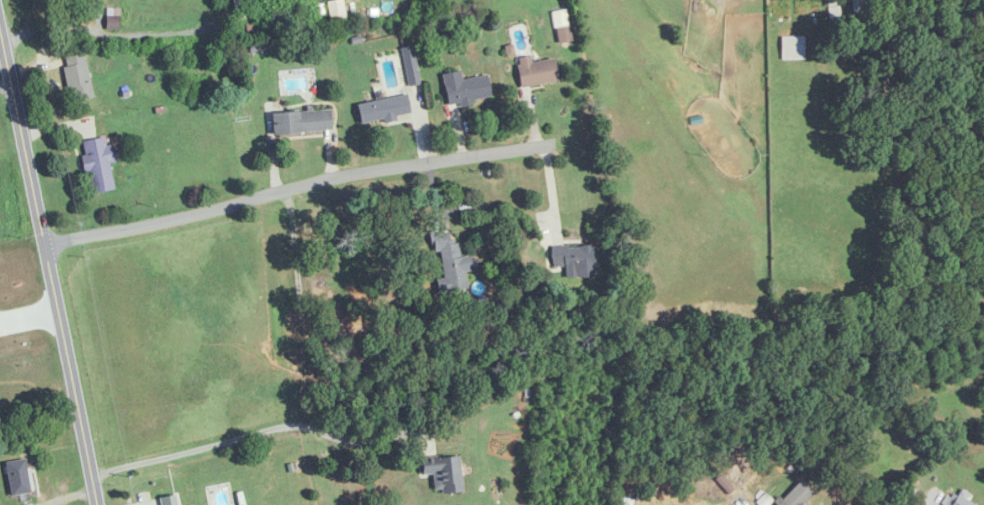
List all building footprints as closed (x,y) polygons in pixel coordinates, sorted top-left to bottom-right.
[(237,23),(246,21),(242,0),(233,0),(237,23)] [(852,19),(865,19),(865,0),(852,0),(852,19)] [(557,29),(558,41),(570,40),(569,27),(557,29)] [(781,36),(781,60),(804,60),(804,36),(781,36)] [(93,98),(85,54),(61,58),(69,102),(93,98)] [(557,83),(554,59),(531,62),(530,57),(517,58),(520,87),(557,83)] [(491,99),(487,76),(462,80),(460,71),(442,75),(448,107),(491,99)] [(360,126),(410,117),(407,96),(356,104),(360,126)] [(272,114),(273,135),(332,131),(331,110),(272,114)] [(109,163),(115,162),(113,145),(102,147),(101,139),(82,142),(89,193),(113,190),(109,163)] [(431,234),(433,252),(440,251),(443,280),(437,281),(438,292),(466,289),(464,272),(473,271),(471,256),(460,257),(459,241),(450,241),(449,232),(431,234)] [(594,278),(594,247),(552,247),(551,268),(575,268),(575,278),(594,278)] [(421,459),(421,475),(433,474),(434,493),(462,492),(461,457),(421,459)] [(5,463),(12,497),(33,492),(26,459),(5,463)] [(800,479),(774,504),(803,504),(814,494),(800,479)] [(946,499),(950,504),(975,504),(964,488),(946,499)] [(176,496),(160,498),(161,504),(177,504),(176,496)]
